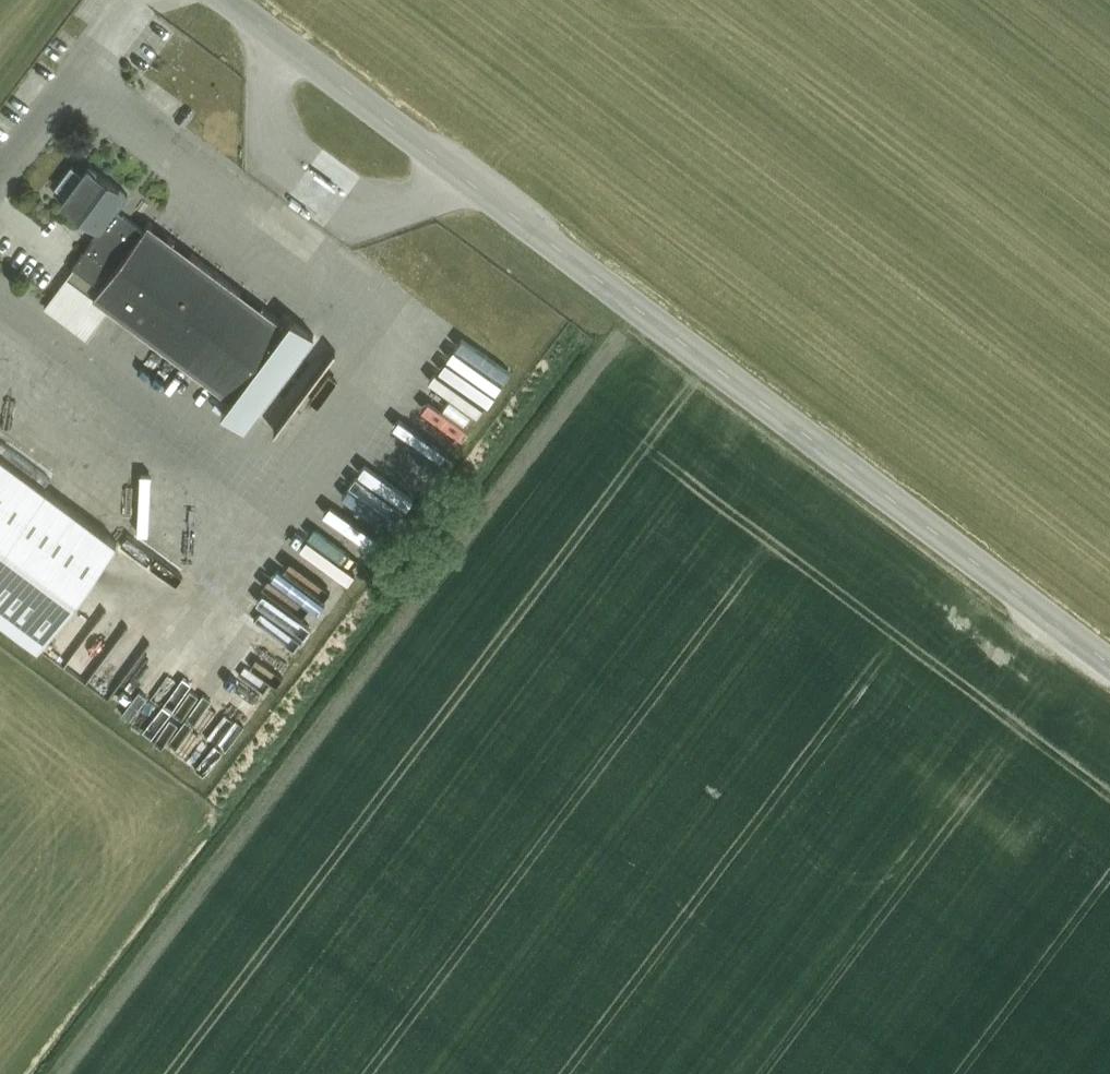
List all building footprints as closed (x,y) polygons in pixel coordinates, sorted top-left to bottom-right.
[(72,164),(56,185),(67,194),(61,202),(99,230),(73,265),(101,286),(95,295),(110,306),(231,396),(222,408),(246,425),(314,332),(285,310),(280,317),(148,220),(143,227),(116,207),(128,192),(90,164),(83,172),(72,164)] [(313,218),(317,212),(304,203),(300,209),(313,218)] [(67,274),(61,283),(103,315),(110,306),(95,295),(67,274)] [(52,296),(45,304),(87,336),(94,327),(52,296)] [(460,445),(514,364),(429,308),(398,355),(437,381),(434,386),(426,381),(407,410),(460,445)] [(290,569),(338,603),(392,526),(396,529),(451,452),(400,415),(290,569)] [(118,540),(0,452),(0,614),(40,644),(118,540)] [(313,640),(321,623),(289,608),(297,591),(279,583),(263,617),(313,640)] [(194,767),(214,774),(286,678),(283,658),(270,654),(266,664),(256,666),(252,678),(237,667),(234,667),(236,681),(230,679),(210,664),(202,674),(195,671),(152,639),(122,678),(119,664),(98,667),(92,676),(90,682),(154,730),(168,728),(165,714),(178,698),(195,703),(189,721),(174,723),(187,734),(189,734),(184,747),(191,752),(194,767)]
